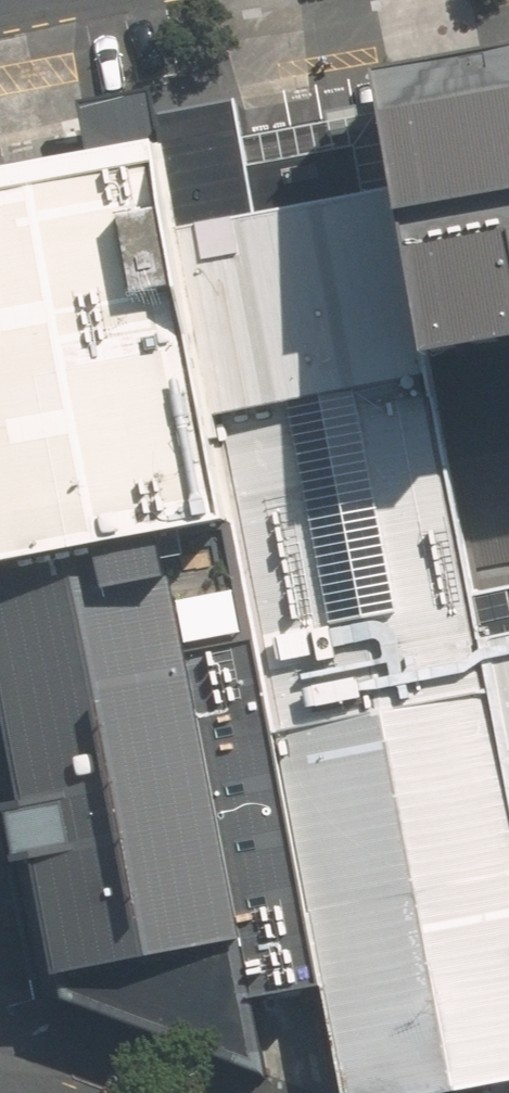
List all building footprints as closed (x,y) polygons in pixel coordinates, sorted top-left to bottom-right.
[(385,72),(483,598),(508,593),(508,49),(385,72)] [(0,181),(0,566),(158,537),(243,521),(225,421),(189,228),(175,149),(0,181)] [(422,382),(383,194),(281,212),(189,228),(225,421),(422,382)] [(426,381),(422,382),(225,421),(243,521),(348,1092),(449,1092),(508,1084),(508,768),(478,623),(426,381)] [(328,988),(243,521),(158,537),(249,1001),(328,988)] [(158,537),(0,566),(0,649),(38,864),(63,1000),(263,1072),(158,537)] [(478,623),(508,768),(508,617),(478,623)]
